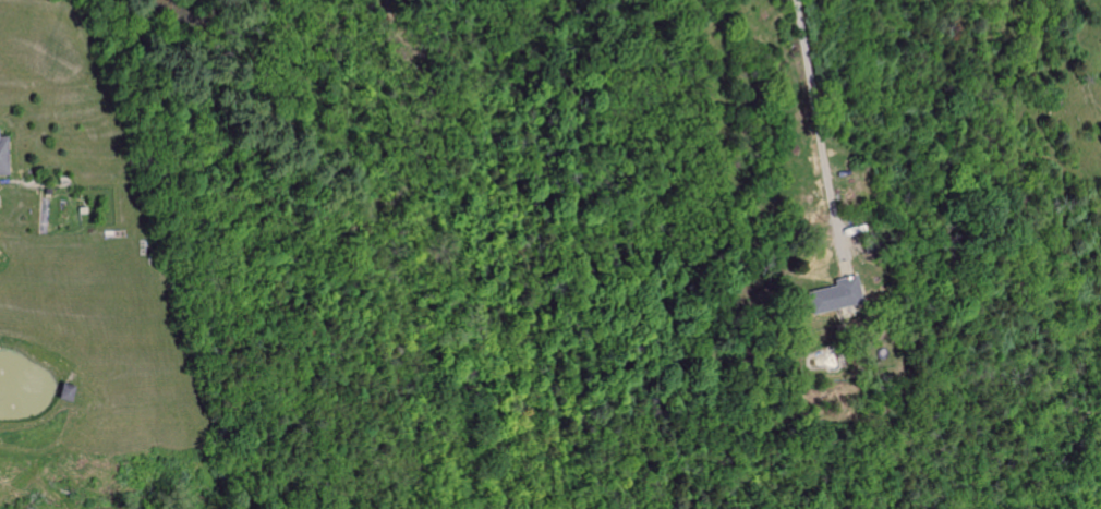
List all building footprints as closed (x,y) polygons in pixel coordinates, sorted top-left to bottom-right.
[(831,285),(803,291),(808,313),(858,303),(853,274),(830,279),(831,285)] [(67,401),(71,385),(56,381),(52,398),(67,401)]
